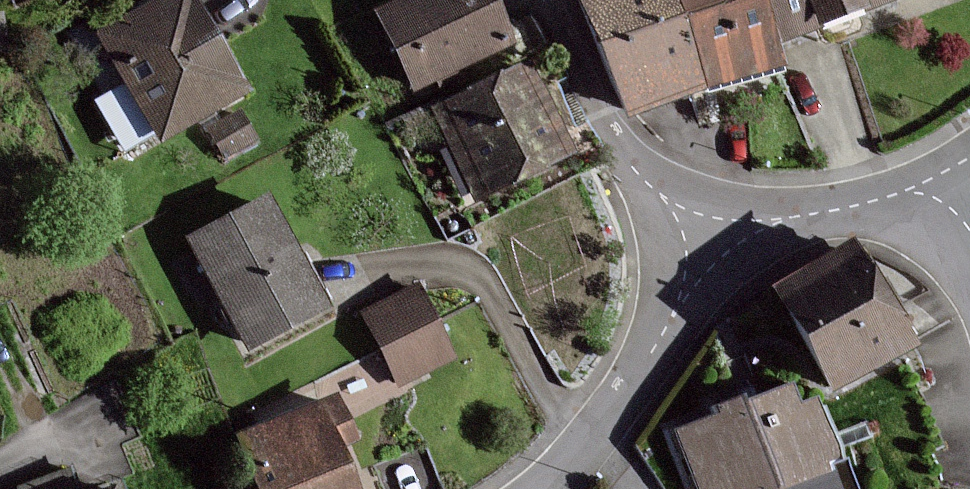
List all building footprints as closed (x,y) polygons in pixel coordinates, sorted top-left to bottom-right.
[(247,92),(195,0),(161,0),(105,31),(165,138),(247,92)] [(514,37),(495,0),(405,0),(382,12),(419,84),(514,37)] [(700,87),(708,84),(678,0),(591,0),(632,112),(700,87)] [(787,55),(778,31),(767,0),(678,0),(708,84),(713,82),(787,55)] [(836,10),(863,0),(767,0),(778,31),(836,10)] [(480,196),(573,151),(530,63),(437,108),(480,196)] [(255,136),(243,112),(211,129),(224,153),(255,136)] [(195,239),(253,345),(327,306),(269,199),(195,239)] [(782,286),(838,383),(911,341),(855,244),(782,286)] [(368,311),(402,382),(454,357),(420,286),(368,311)] [(700,488),(848,488),(839,466),(815,406),(799,412),(790,390),(678,434),(700,488)] [(340,444),(356,438),(340,394),(242,430),(264,488),(357,488),(340,444)]
